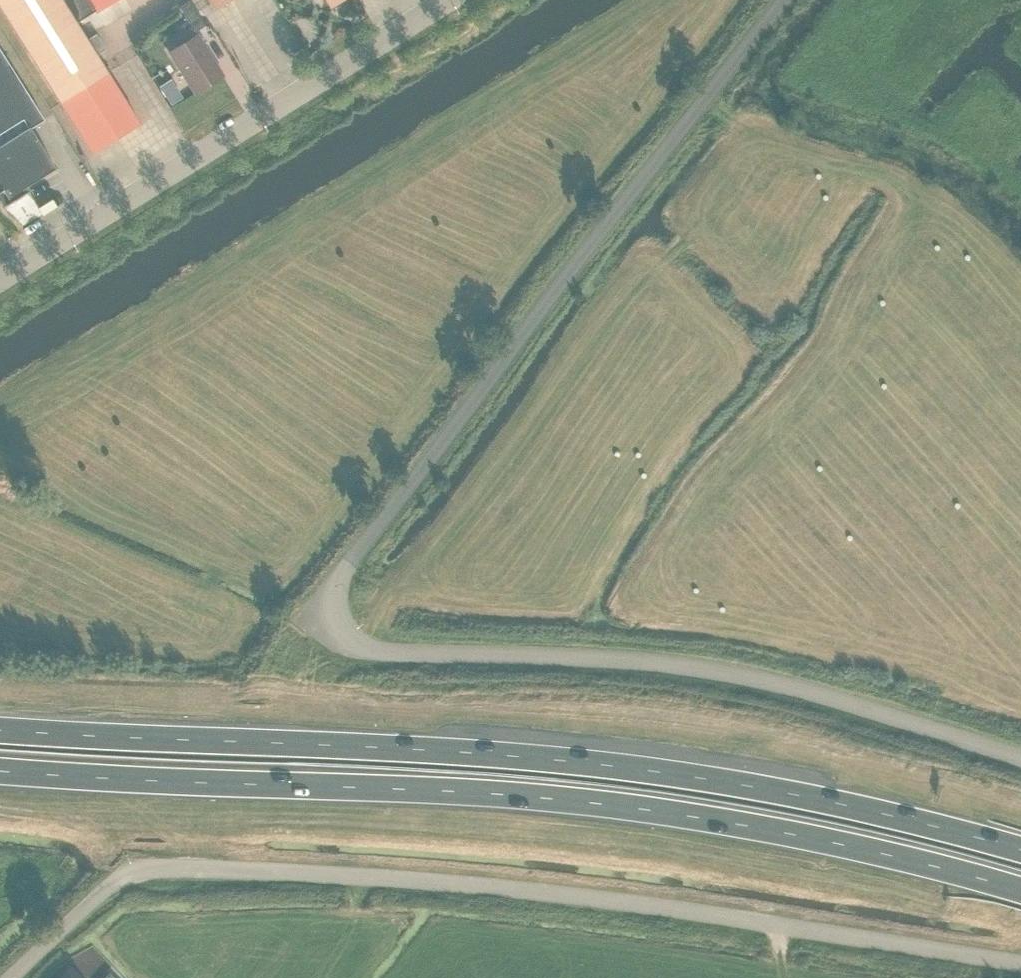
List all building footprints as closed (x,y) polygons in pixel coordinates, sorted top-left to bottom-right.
[(93,154),(140,124),(77,23),(97,10),(98,12),(117,0),(0,0),(0,6),(93,154)] [(195,32),(206,25),(190,0),(180,7),(195,32)] [(215,10),(231,0),(208,0),(215,10)] [(195,93),(223,75),(198,35),(170,53),(195,93)] [(27,193),(24,188),(56,168),(31,128),(44,120),(0,49),(0,195),(6,204),(3,206),(4,207),(27,193)]
